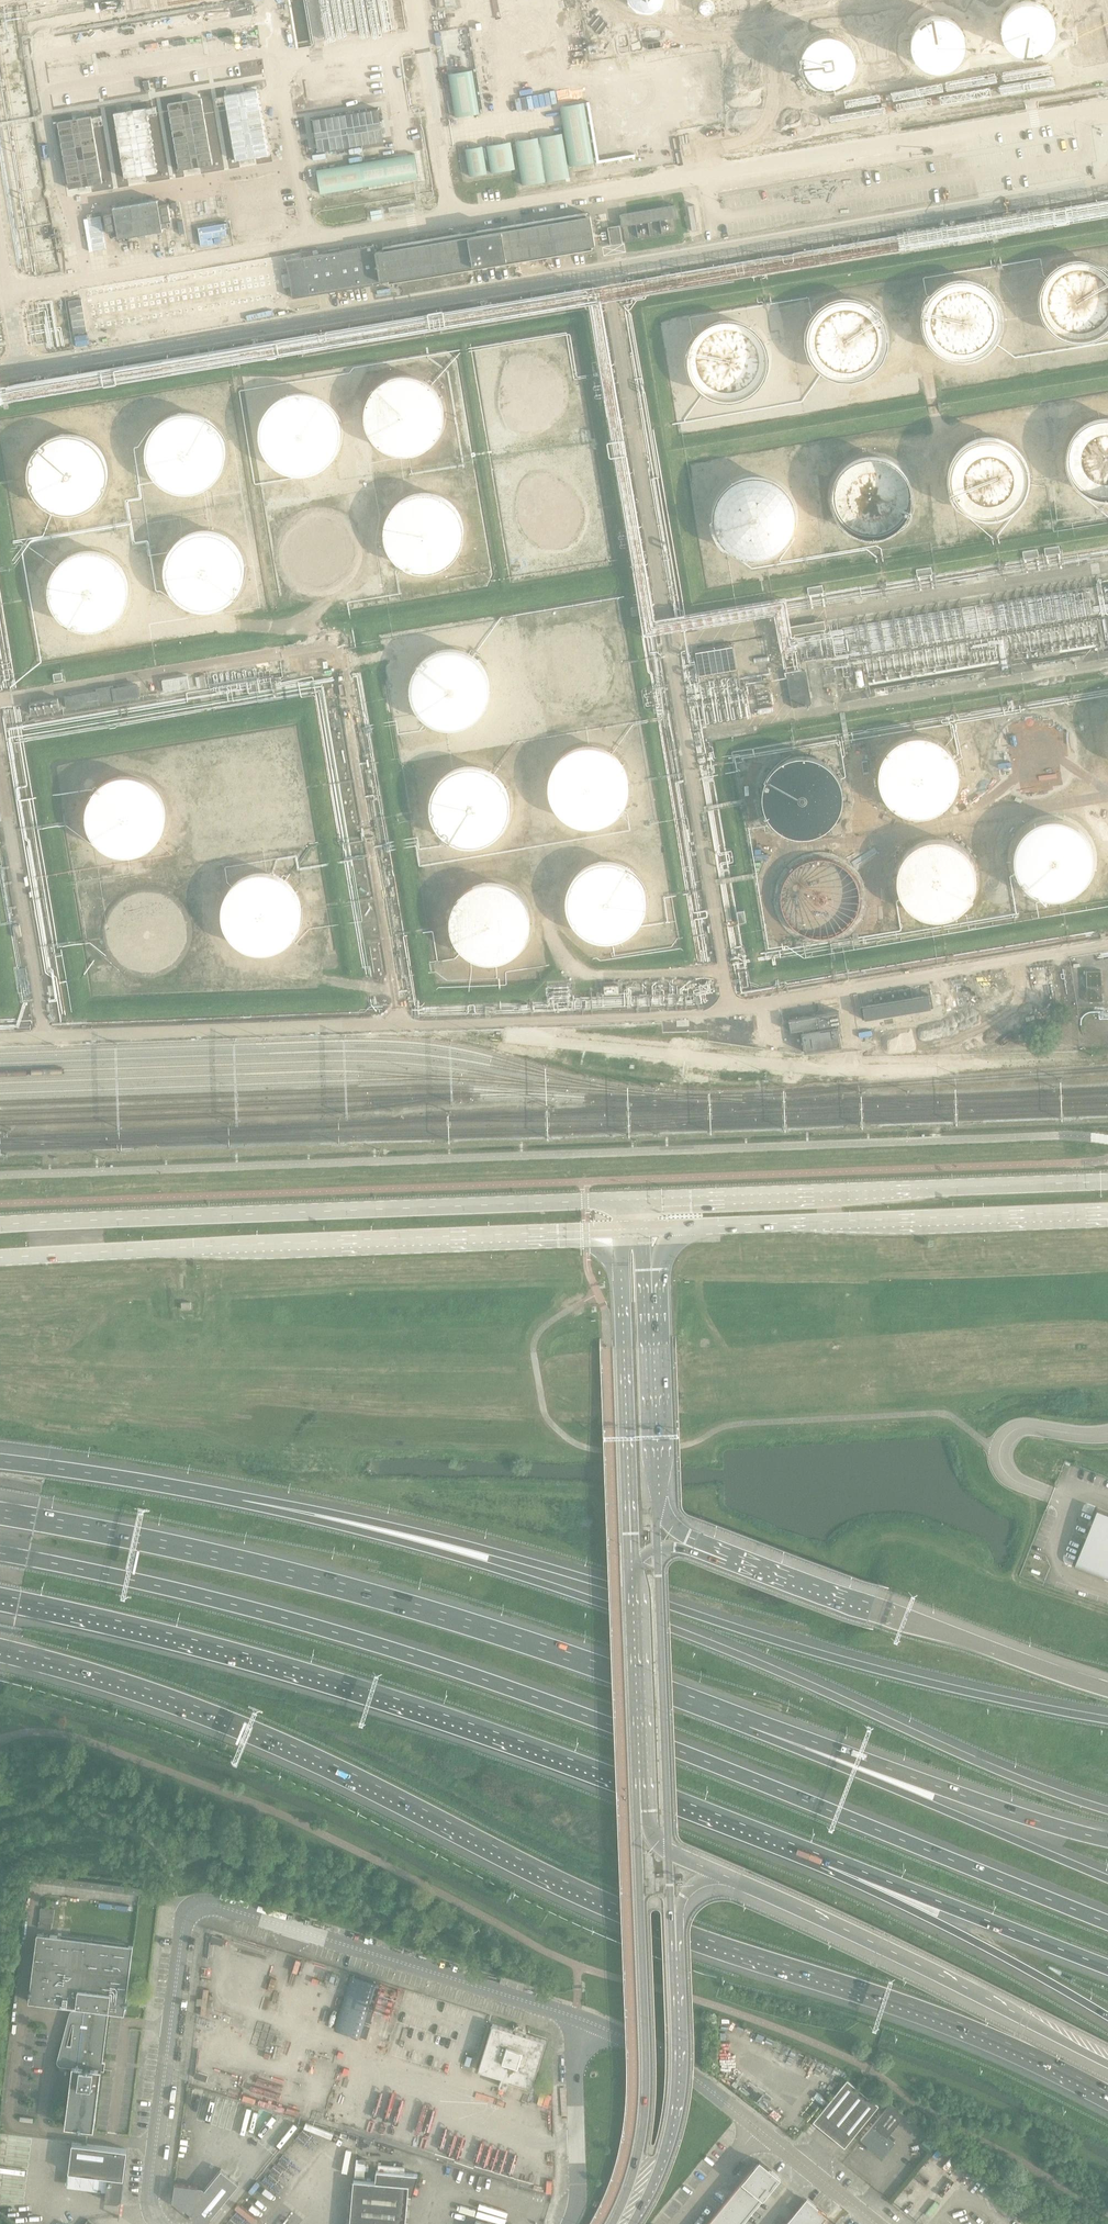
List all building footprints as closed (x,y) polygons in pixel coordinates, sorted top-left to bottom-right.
[(639,7),(645,8),(651,7),(656,4),(660,0),(630,0),(633,4),(639,7)] [(700,8),(701,11),(704,13),(708,13),(711,12),(713,9),(713,6),(711,2),(708,0),(705,0),(702,2),(700,5),(700,8)] [(1014,49),(1022,52),(1030,53),(1037,51),(1045,48),(1050,43),(1055,36),(1057,28),(1056,20),(1054,13),(1049,6),(1043,1),(1040,0),(1017,0),(1013,2),(1007,7),(1003,14),(1001,22),(1001,30),(1004,37),(1008,44),(1014,49)] [(918,59),(924,64),(931,67),(939,68),(947,67),(954,63),(960,58),(964,51),(966,43),(966,35),(964,28),(959,21),(953,16),(946,13),(938,12),(930,14),(923,17),(917,22),(913,29),(911,37),(911,45),(914,52),(918,59)] [(808,77),(814,82),(821,86),(829,86),(837,85),(844,82),(850,76),(854,70),(856,62),(856,54),(853,46),(849,40),(843,35),(836,32),(828,31),(820,32),(813,36),(807,41),(803,48),(801,55),(801,63),(803,71),(808,77)] [(473,70),(449,74),(456,117),(480,113),(473,70)] [(258,89),(226,94),(236,161),(269,156),(258,89)] [(201,99),(169,104),(180,171),(212,166),(201,99)] [(585,103),(560,107),(570,167),(594,163),(585,103)] [(147,108),(115,113),(126,180),(158,175),(147,108)] [(377,108),(312,119),(318,152),(382,142),(377,108)] [(91,117),(58,123),(69,190),(103,184),(103,182),(91,117)] [(563,136),(539,140),(547,184),(570,180),(563,136)] [(547,184),(539,140),(515,144),(523,188),(547,184)] [(516,172),(511,145),(487,149),(492,175),(516,172)] [(483,150),(465,153),(469,179),(488,176),(483,150)] [(415,155),(361,164),(365,188),(419,180),(415,155)] [(361,164),(315,171),(319,196),(365,188),(361,164)] [(159,200),(114,207),(115,212),(107,213),(109,230),(118,229),(120,236),(163,230),(162,220),(171,219),(169,203),(159,204),(159,200)] [(675,204),(621,214),(623,225),(677,215),(675,204)] [(375,244),(287,260),(294,298),(382,282),(382,279),(596,243),(591,215),(377,251),(375,244)] [(228,222),(199,226),(202,245),(231,241),(228,222)] [(622,242),(619,225),(608,227),(611,243),(622,242)] [(1107,269),(1102,265),(1098,262),(1094,260),(1091,259),(1086,258),(1078,257),(1070,257),(1063,259),(1056,262),(1052,265),(1048,268),(1042,275),(1038,281),(1037,286),(1036,290),(1035,295),(1035,298),(1035,306),(1037,314),(1041,321),(1046,328),(1052,333),(1055,335),(1060,338),(1067,340),(1071,341),(1077,341),(1083,341),(1086,340),(1093,338),(1100,334),(1106,329),(1107,327),(1107,271),(1107,269)] [(273,260),(90,293),(96,325),(279,292),(273,260)] [(1003,317),(1003,316),(1002,308),(1001,305),(999,300),(995,293),(993,289),(990,286),(987,283),(983,280),(978,278),(974,276),(967,274),(962,274),(958,274),(951,275),(946,276),(942,278),(936,282),(932,284),(929,287),(926,291),(924,294),(921,301),(919,306),(918,310),(918,317),(918,321),(919,326),(921,334),(923,338),(926,341),(931,347),(938,352),(945,356),(949,357),(954,358),(961,359),(966,358),(970,358),(976,356),(983,352),(986,350),(990,346),(995,340),(999,333),(1002,326),(1002,322),(1003,317)] [(887,337),(886,328),(884,321),(880,313),(875,307),(872,304),(869,302),(861,297),(853,295),(846,294),(841,294),(837,294),(830,296),(822,300),(818,303),(815,306),(810,311),(808,315),(805,319),(804,323),(803,328),(802,335),(802,343),(804,350),(808,358),(810,362),(813,366),(816,369),(820,371),(826,375),(834,378),(843,379),(847,379),(852,379),(859,377),(867,373),(871,370),(874,367),(879,362),(881,358),(883,354),(885,350),(886,345),(887,337)] [(770,357),(770,356),(769,348),(768,344),(767,339),(763,332),(761,329),(757,325),(754,322),(750,320),(743,316),(735,314),(731,314),(726,313),(719,314),(711,316),(707,319),(703,321),(697,327),(691,333),(688,339),(686,344),(685,348),(685,353),(685,357),(685,362),(686,366),(688,374),(690,378),(693,381),(699,388),(705,393),(712,396),(720,398),(724,399),(729,399),(736,398),(743,396),(751,392),(757,387),(762,381),(765,378),(767,374),(769,366),(770,362),(770,357)] [(446,419),(446,412),(446,406),(444,400),(442,394),(439,389),(435,384),(430,379),(425,376),(419,373),(413,371),(407,370),(401,370),(394,371),(388,373),(383,376),(377,379),(373,384),(369,389),(366,394),(363,400),(362,406),(362,412),(362,419),(363,425),(366,431),(369,436),(373,441),(378,445),(383,449),(388,452),(394,453),(401,454),(407,454),(413,453),(419,452),(425,449),(430,445),(435,441),(439,436),(442,431),(444,425),(446,419)] [(340,437),(340,431),(340,425),(338,419),(336,413),(333,408),(329,403),(325,399),(320,395),(315,392),(309,390),(303,389),(297,389),(291,390),(285,391),(279,394),(274,397),(269,401),(265,405),(262,410),(259,416),(257,422),(257,428),(257,434),(257,440),(259,446),(262,451),(265,456),(269,461),(274,465),(279,468),(285,470),(291,472),(297,472),(303,472),(309,471),(315,469),(320,466),(325,463),(329,458),(333,454),(336,448),(338,443),(340,437)] [(225,457),(225,450),(225,444),(223,438),(221,432),(218,426),(213,421),(209,417),(203,414),(197,411),(191,410),(184,409),(178,410),(172,411),(166,414),(160,417),(155,421),(151,426),(148,432),(145,438),(144,444),(143,450),(144,457),(145,463),(148,469),(151,474),(155,479),(160,484),(166,487),(172,489),(178,491),(184,491),(191,491),(197,489),(203,487),(209,483),(213,479),(218,474),(221,469),(223,463),(225,457)] [(1103,414),(1096,415),(1088,417),(1081,421),(1077,424),(1074,427),(1070,433),(1066,440),(1064,447),(1063,452),(1063,456),(1064,464),(1066,471),(1068,475),(1071,479),(1075,485),(1082,490),(1088,493),(1097,496),(1105,497),(1107,496),(1107,414),(1103,414)] [(107,478),(108,472),(107,465),(106,459),(103,453),(100,448),(96,443),(91,439),(86,435),(80,433),(74,432),(67,431),(61,432),(55,433),(49,435),(43,439),(38,443),(34,448),(31,453),(28,459),(27,465),(26,472),(27,478),(28,484),(31,490),(34,495),(38,500),(43,504),(49,508),(55,510),(61,512),(67,512),(73,512),(80,510),(86,508),(91,505),(96,500),(100,496),(103,490),(106,484),(107,478)] [(1029,475),(1029,474),(1029,470),(1028,465),(1026,457),(1023,453),(1021,450),(1016,443),(1010,438),(1002,434),(996,432),(991,432),(987,431),(980,432),(975,433),(971,434),(964,437),(960,440),(957,443),(953,447),(951,450),(949,454),(947,458),(944,466),(944,474),(944,482),(945,486),(947,490),(950,497),(956,504),(962,510),(970,514),(977,516),(985,517),(993,517),(1001,514),(1004,513),(1010,510),(1016,506),(1019,502),(1021,499),(1024,495),(1026,491),(1028,483),(1029,475)] [(913,495),(912,486),(910,479),(908,474),(906,471),(901,465),(895,460),(888,456),(880,453),(872,452),(868,452),(863,452),(855,454),(848,457),(845,460),(841,463),(838,465),(835,469),(831,477),(829,481),(828,485),(827,493),(827,498),(828,502),(829,507),(830,511),(833,517),(836,521),(839,525),(845,530),(852,534),(860,537),(864,537),(869,538),(876,537),(880,537),(887,534),(895,530),(900,525),(903,522),(906,517),(910,511),(912,503),(913,495)] [(757,564),(777,555),(791,534),(791,516),(781,492),(771,485),(770,483),(761,477),(748,477),(733,484),(719,504),(719,521),(728,540),(739,548),(743,557),(753,564),(757,564)] [(466,537),(466,531),(466,525),(464,519),(462,513),(459,508),(455,503),(451,498),(446,495),(441,492),(435,489),(429,488),(423,488),(416,488),(410,489),(405,492),(399,495),(394,498),(390,503),(386,508),(383,513),(381,519),(380,525),(379,531),(380,537),(381,543),(383,549),(386,554),(390,559),(394,564),(399,567),(405,570),(410,572),(416,574),(423,574),(429,574),(435,572),(441,570),(446,567),(451,564),(455,559),(459,554),(462,549),(464,543),(466,537)] [(363,554),(363,548),(363,542),(361,536),(359,531),(357,526),(353,521),(349,517),(345,513),(340,510),(334,507),(328,506),(323,505),(317,505),(311,506),(305,507),(300,510),(295,513),(290,517),(286,521),(283,526),(280,531),(278,536),(277,542),(276,548),(277,554),(278,560),(280,565),(283,571),(286,575),(290,580),(295,583),(300,586),(305,589),(311,590),(317,591),(323,591),(329,590),(334,589),(340,586),(345,583),(349,580),(353,575),(357,570),(359,565),(361,560),(363,554)] [(246,573),(246,567),(246,561),(245,555),(243,550),(240,544),(236,539),(232,535),(227,531),(221,529),(216,526),(210,525),(204,525),(198,525),(192,526),(186,529),(181,531),(176,535),(172,539),(168,544),(165,550),(163,555),(162,561),(161,567),(162,573),(163,579),(165,585),(168,590),(172,595),(176,599),(181,603),(186,606),(192,608),(198,609),(204,610),(210,609),(216,608),(221,606),(227,603),(232,599),(236,595),(240,590),(243,585),(245,579),(246,573)] [(130,595),(130,589),(130,582),(129,577),(126,571),(124,565),(120,561),(116,556),(111,553),(105,550),(100,548),(94,546),(88,546),(81,546),(76,548),(70,550),(64,553),(60,556),(55,561),(52,565),(49,571),(47,577),(45,582),(45,589),(45,595),(47,601),(49,606),(52,612),(55,616),(60,621),(64,624),(70,627),(76,629),(81,631),(88,631),(94,631),(100,629),(105,627),(111,624),(116,621),(120,616),(124,612),(126,606),(129,601),(130,595)] [(1060,546),(1045,548),(1047,554),(1061,552),(1060,546)] [(1038,549),(1024,551),(1025,558),(1039,556),(1038,549)] [(931,567),(917,569),(919,576),(933,573),(931,567)] [(822,585),(809,587),(810,594),(823,592),(822,585)] [(820,617),(792,621),(794,635),(822,631),(820,617)] [(730,631),(690,637),(695,666),(734,660),(730,631)] [(457,662),(444,663),(438,655),(431,655),(423,661),(422,666),(416,671),(412,689),(413,701),(430,724),(451,729),(463,728),(486,711),(490,690),(489,674),(482,665),(460,666),(457,662)] [(787,673),(793,707),(812,703),(806,669),(787,673)] [(191,675),(171,678),(173,692),(193,688),(191,675)] [(1077,753),(1077,745),(1074,737),(1070,729),(1068,726),(1065,722),(1059,718),(1052,714),(1044,711),(1040,710),(1034,710),(1029,710),(1025,711),(1017,714),(1010,718),(1004,722),(999,728),(997,732),(995,736),(994,740),(992,745),(992,749),(992,753),(992,761),(994,765),(995,769),(997,773),(999,777),(1004,783),(1010,788),(1017,792),(1025,794),(1029,795),(1034,796),(1040,795),(1044,794),(1052,792),(1059,788),(1065,783),(1070,777),(1072,773),(1074,769),(1077,761),(1077,753)] [(962,774),(962,773),(962,765),(961,761),(959,756),(956,752),(954,748),(949,743),(943,738),(939,736),(935,734),(927,732),(923,731),(918,731),(910,733),(902,736),(895,740),(889,745),(885,752),(881,759),(879,767),(879,774),(880,782),(881,786),(882,790),(885,795),(887,798),(892,804),(898,809),(902,811),(906,813),(914,815),(922,815),(930,814),(938,811),(941,809),(945,807),(950,803),(953,800),(956,796),(959,789),(962,781),(962,774)] [(630,791),(631,785),(630,779),(629,773),(627,767),(624,762),(620,757),(616,753),(611,749),(606,746),(600,744),(594,743),(588,742),(582,743),(576,744),(570,746),(565,749),(560,753),(556,757),(552,762),(549,767),(547,773),(546,779),(545,785),(546,791),(547,797),(549,803),(552,808),(556,813),(560,817),(565,821),(570,824),(576,826),(582,827),(588,828),(594,827),(600,826),(606,824),(611,821),(616,817),(620,813),(624,808),(627,803),(629,797),(630,791)] [(845,793),(845,792),(845,785),(844,781),(842,776),(839,770),(836,766),(833,762),(828,758),(825,756),(820,753),(811,751),(804,750),(796,750),(788,752),(781,756),(778,758),(774,761),(768,767),(764,774),(763,778),(761,782),(760,786),(760,791),(760,798),(761,803),(763,807),(764,811),(767,815),(771,821),(778,827),(784,831),(789,833),(792,834),(800,835),(805,835),(809,834),(816,833),(821,831),(825,829),(828,827),(832,824),(837,817),(840,813),(842,810),(844,802),(845,798),(845,793)] [(511,811),(512,805),(511,800),(510,794),(508,789),(506,783),(502,779),(498,775),(494,771),(489,768),(483,766),(478,764),(472,763),(466,763),(461,764),(455,766),(450,768),(445,771),(440,775),(436,779),(433,783),(430,789),(428,794),(427,800),(427,805),(427,811),(428,817),(430,822),(433,827),(436,832),(440,836),(445,840),(450,843),(455,845),(461,847),(466,848),(472,848),(478,847),(483,845),(489,843),(494,840),(498,836),(502,832),(505,827),(508,822),(510,817),(511,811)] [(168,820),(168,813),(168,807),(166,801),(164,795),(160,789),(156,784),(152,780),(146,777),(140,774),(134,772),(128,772),(122,772),(115,773),(109,775),(104,778),(99,782),(94,787),(90,792),(88,798),(86,804),(85,810),(85,816),(86,823),(88,829),(90,835),(94,840),(99,844),(104,848),(109,851),(115,853),(122,855),(128,855),(134,854),(140,852),(146,850),(152,846),(156,842),(160,837),(164,832),(166,826),(168,820)] [(1096,858),(1096,857),(1095,849),(1092,841),(1091,838),(1088,833),(1086,830),(1082,826),(1077,822),(1069,818),(1062,815),(1059,815),(1053,814),(1047,815),(1043,815),(1037,817),(1029,821),(1023,826),(1020,830),(1017,833),(1014,838),(1013,841),(1010,849),(1010,857),(1010,865),(1011,869),(1013,873),(1016,880),(1019,884),(1022,888),(1027,892),(1032,895),(1036,897),(1044,899),(1050,900),(1055,900),(1059,900),(1067,898),(1075,894),(1079,891),(1082,888),(1087,883),(1089,879),(1092,875),(1093,871),(1095,866),(1096,858)] [(980,878),(979,869),(976,862),(973,854),(967,847),(961,842),(957,840),(953,838),(947,836),(943,835),(935,835),(930,835),(926,836),(918,839),(911,843),(906,848),(900,854),(897,862),(894,869),(894,873),(893,878),(894,882),(894,887),(897,894),(899,899),(901,902),(904,905),(907,909),(913,914),(920,917),(927,920),(931,920),(936,921),(942,920),(946,920),(953,917),(960,914),(966,909),(969,905),(972,902),(976,894),(978,887),(979,883),(980,878)] [(861,898),(861,897),(861,889),(860,885),(858,880),(854,873),(850,867),(844,863),(841,860),(836,858),(832,857),(828,855),(824,855),(819,854),(814,855),(810,855),(801,858),(797,860),(794,863),(788,867),(783,873),(781,877),(779,881),(777,889),(776,897),(776,902),(777,906),(779,913),(783,920),(788,927),(794,932),(798,934),(802,936),(809,938),(817,940),(823,940),(826,939),(833,937),(841,933),(846,930),(848,928),(852,924),(854,921),(858,914),(860,907),(861,902),(861,898)] [(647,907),(647,901),(647,895),(646,889),(644,884),(641,879),(637,874),(633,869),(628,866),(623,863),(617,861),(611,860),(605,859),(599,860),(593,861),(588,863),(582,866),(578,869),(573,874),(570,878),(567,884),(565,889),(564,895),(563,901),(564,907),(565,913),(567,919),(570,924),(573,929),(578,933),(582,937),(588,939),(593,941),(599,943),(605,943),(611,943),(617,942),(623,939),(628,937),(633,933),(637,929),(641,924),(644,919),(646,913),(647,907)] [(305,918),(305,911),(305,905),(304,899),(301,893),(298,888),(294,883),(290,879),(285,875),(279,872),(273,870),(267,869),(261,869),(255,869),(249,871),(243,874),(238,877),(233,881),(229,885),(225,891),(223,896),(221,902),(220,908),(220,915),(221,921),(223,927),(225,932),(229,938),(233,942),(238,946),(243,949),(249,952),(255,953),(261,954),(267,954),(273,953),(279,951),(285,948),(290,944),(294,940),(298,935),(301,930),(304,924),(305,918)] [(532,928),(533,921),(532,915),(531,909),(528,903),(525,897),(521,892),(517,888),(511,884),(506,882),(499,880),(493,879),(487,879),(480,880),(474,882),(468,884),(463,888),(458,892),(454,897),(451,903),(449,909),(447,915),(447,921),(447,928),(449,934),(451,940),(454,945),(458,950),(463,955),(468,958),(474,961),(480,963),(487,964),(493,964),(499,963),(506,961),(511,958),(517,955),(521,950),(525,945),(528,940),(531,934),(532,928)] [(196,950),(167,883),(101,912),(130,979),(196,950)] [(745,913),(739,913),(738,914),(739,924),(747,923),(745,913)] [(1102,970),(1087,971),(1088,1001),(1103,1001),(1102,970)] [(1026,984),(1013,1000),(1030,1014),(1043,997),(1026,984)] [(930,998),(863,1008),(865,1020),(932,1009),(930,998)] [(52,1004),(46,1005),(49,1025),(55,1024),(52,1004)] [(840,1013),(790,1021),(792,1034),(802,1032),(805,1054),(842,1047),(838,1027),(842,1026),(840,1013)] [(772,1022),(759,1024),(761,1044),(774,1042),(772,1022)] [(1097,1510),(1075,1567),(1107,1580),(1107,1514),(1097,1510)] [(34,1882),(139,1895),(140,1888),(35,1875),(34,1882)] [(151,1889),(150,1896),(160,1898),(160,1890),(151,1889)] [(50,1922),(52,1909),(38,1907),(36,1920),(50,1922)] [(95,2129),(102,2070),(109,2012),(125,2013),(126,2005),(127,2005),(128,2004),(128,2003),(128,2002),(128,2001),(127,2001),(133,1945),(38,1933),(31,1989),(30,1989),(29,1989),(28,1990),(28,1991),(28,1992),(29,1993),(30,1994),(29,2002),(76,2007),(72,2045),(62,2044),(58,2061),(58,2063),(61,2065),(73,2067),(66,2126),(78,2127),(78,2128),(78,2129),(79,2130),(80,2130),(81,2130),(82,2129),(83,2128),(95,2129)] [(351,1976),(335,2029),(360,2037),(376,1984),(351,1976)] [(547,2041),(513,2030),(493,2024),(479,2070),(502,2077),(499,2086),(506,2088),(509,2079),(532,2087),(547,2041)] [(847,2080),(816,2118),(822,2129),(845,2147),(879,2105),(847,2080)] [(891,2103),(861,2140),(883,2158),(895,2142),(888,2136),(906,2115),(891,2103)] [(73,2143),(69,2172),(108,2177),(106,2192),(105,2201),(117,2202),(118,2202),(120,2201),(121,2200),(121,2198),(128,2150),(73,2143)] [(752,2169),(751,2171),(770,2186),(779,2176),(759,2160),(758,2162),(759,2162),(753,2170),(752,2169)] [(240,2183),(222,2169),(205,2189),(203,2187),(186,2184),(175,2183),(173,2201),(186,2211),(187,2210),(191,2213),(190,2215),(201,2223),(206,2223),(240,2183)] [(354,2180),(350,2223),(406,2223),(408,2195),(411,2196),(412,2197),(420,2174),(419,2174),(377,2171),(376,2182),(354,2180)] [(751,2171),(744,2179),(763,2195),(770,2186),(751,2171)] [(744,2179),(737,2188),(756,2204),(763,2195),(744,2179)] [(737,2188),(730,2196),(749,2212),(756,2204),(737,2188)] [(726,2201),(723,2205),(742,2221),(749,2212),(730,2196),(726,2201)] [(799,2210),(816,2223),(820,2223),(827,2215),(807,2199),(799,2210)] [(716,2214),(729,2223),(740,2223),(742,2221),(723,2205),(716,2214)] [(787,2223),(816,2223),(799,2210),(787,2223)] [(709,2222),(711,2223),(729,2223),(716,2214),(709,2222)]
